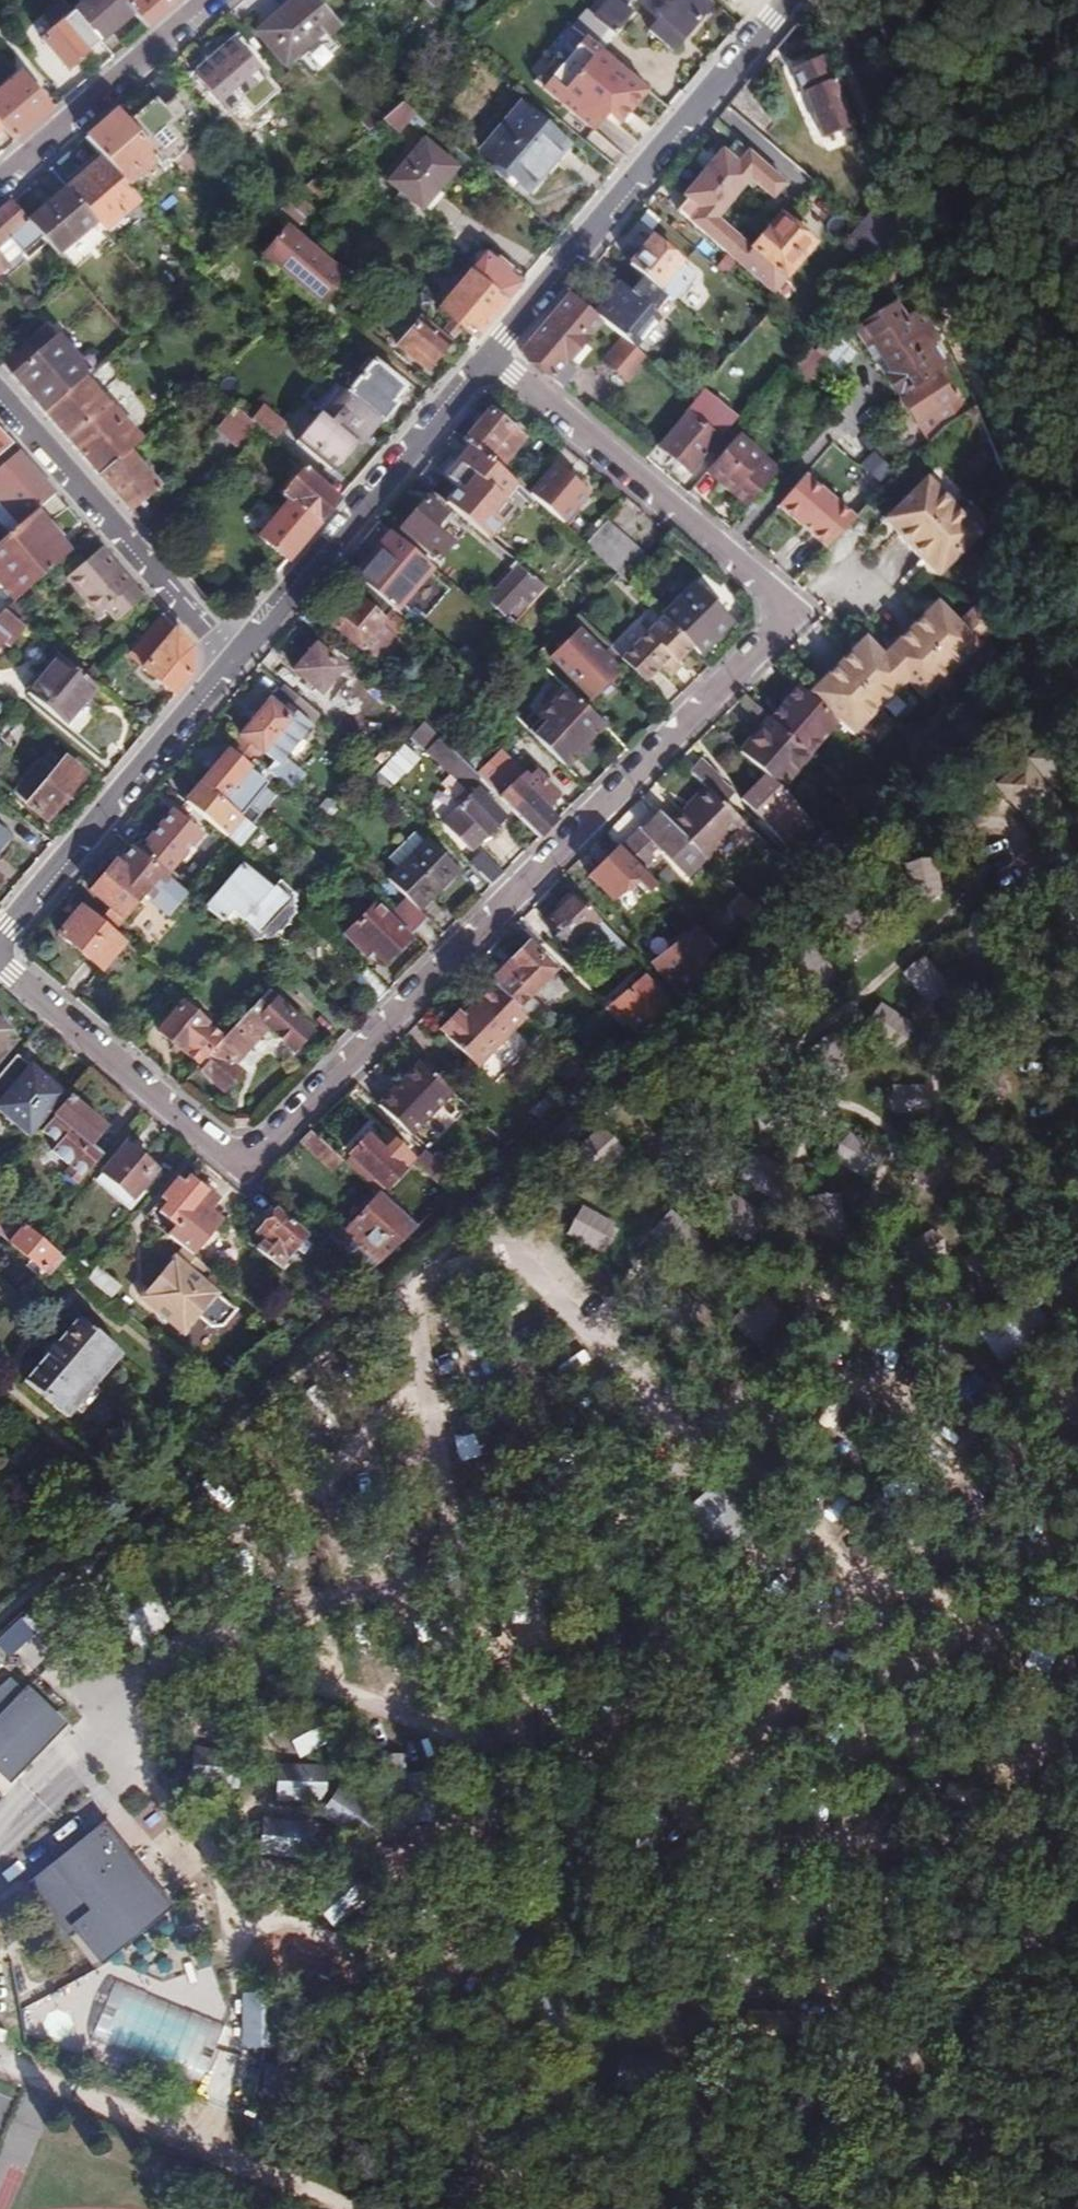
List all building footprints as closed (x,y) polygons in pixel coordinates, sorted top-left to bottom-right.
[(100,42),(134,13),(122,0),(88,0),(74,12),(100,42)] [(134,13),(146,27),(175,2),(173,0),(122,0),(134,13)] [(318,0),(295,0),(255,32),(283,66),(323,32),(327,36),(339,24),(318,0)] [(433,9),(441,0),(423,0),(433,9)] [(587,38),(601,49),(632,13),(625,7),(630,0),(615,0),(599,18),(591,12),(576,29),(587,38)] [(650,29),(674,48),(709,7),(701,0),(672,0),(650,29)] [(68,68),(100,42),(74,12),(43,39),(68,68)] [(621,128),(650,90),(601,49),(587,38),(566,61),(559,55),(536,81),(595,132),(608,118),(621,128)] [(185,87),(201,104),(212,95),(227,110),(264,77),(235,44),(185,87)] [(392,45),(385,51),(397,64),(404,59),(392,45)] [(823,53),(820,46),(802,52),(806,61),(823,53)] [(397,64),(385,51),(377,59),(387,72),(397,64)] [(825,144),(857,131),(823,53),(806,61),(788,68),(799,93),(802,91),(825,144)] [(16,142),(50,111),(20,76),(0,94),(0,124),(3,128),(16,142)] [(115,112),(86,138),(105,160),(141,202),(149,194),(138,179),(155,163),(160,167),(165,162),(173,162),(186,151),(186,143),(204,128),(175,96),(163,106),(156,98),(132,119),(136,123),(130,129),(126,125),(115,112)] [(416,113),(404,102),(384,120),(395,131),(416,113)] [(523,107),(484,153),(529,191),(569,145),(523,107)] [(132,119),(126,125),(130,129),(136,123),(132,119)] [(424,140),(390,182),(424,209),(457,167),(424,140)] [(688,199),(679,211),(774,293),(817,242),(783,211),(752,248),(715,218),(748,179),(772,198),(785,185),(736,142),(726,154),(722,151),(685,196),(688,199)] [(141,202),(105,160),(69,191),(98,225),(105,234),(141,202)] [(319,176),(309,185),(316,195),(327,185),(319,176)] [(260,199),(274,216),(288,203),(273,186),(260,199)] [(28,226),(46,246),(58,260),(98,225),(69,191),(28,226)] [(10,205),(0,213),(0,247),(9,240),(24,255),(29,253),(33,256),(46,246),(28,226),(10,205)] [(857,239),(886,264),(897,251),(903,255),(908,248),(896,222),(876,205),(863,221),(867,224),(857,239)] [(347,278),(288,229),(265,255),(324,305),(347,278)] [(644,249),(630,265),(643,276),(666,296),(670,299),(700,265),(663,234),(650,252),(644,249)] [(485,259),(474,273),(507,300),(528,275),(503,256),(495,266),(485,259)] [(507,300),(474,273),(443,310),(453,318),(464,327),(476,338),(507,300)] [(662,302),(666,296),(643,276),(638,282),(662,302)] [(620,285),(594,315),(599,319),(620,337),(634,349),(660,319),(653,312),(662,302),(638,282),(630,292),(620,285)] [(422,293),(411,306),(423,316),(433,303),(422,293)] [(594,315),(570,294),(521,353),(559,385),(579,362),(585,366),(590,360),(584,355),(588,349),(580,341),(599,319),(594,315)] [(940,322),(933,305),(928,307),(922,299),(909,307),(913,317),(906,321),(894,303),(854,327),(925,445),(948,420),(952,419),(944,404),(959,395),(944,368),(946,367),(933,344),(941,340),(933,326),(940,322)] [(453,318),(442,331),(453,341),(464,327),(453,318)] [(454,365),(465,351),(453,341),(442,331),(429,321),(425,325),(421,321),(399,348),(426,370),(441,353),(454,365)] [(833,331),(819,349),(843,370),(857,352),(833,331)] [(644,357),(634,349),(620,337),(600,362),(623,382),(644,357)] [(2,367),(46,416),(89,379),(57,343),(37,359),(25,346),(2,367)] [(853,382),(811,347),(792,369),(806,380),(814,369),(843,393),(853,382)] [(345,394),(355,403),(376,420),(381,424),(397,405),(390,401),(401,385),(372,361),(345,394)] [(46,416),(103,480),(133,454),(143,444),(101,397),(122,378),(107,362),(89,379),(46,416)] [(704,387),(693,400),(658,442),(692,470),(738,416),(704,387)] [(376,420),(355,403),(339,421),(326,411),(298,443),(333,473),(376,420)] [(218,431),(244,453),(262,431),(252,423),(236,410),(218,431)] [(252,423),(262,431),(273,441),(284,427),(263,410),(252,423)] [(488,412),(462,444),(467,448),(495,470),(520,439),(488,412)] [(17,448),(2,432),(0,433),(0,463),(17,448)] [(735,436),(702,474),(745,510),(777,472),(735,436)] [(456,487),(443,503),(482,536),(507,506),(497,497),(509,482),(495,470),(467,448),(443,477),(456,487)] [(133,454),(103,480),(134,516),(164,490),(133,454)] [(58,495),(22,455),(0,474),(0,502),(22,527),(36,515),(58,495)] [(552,468),(527,498),(561,525),(583,497),(552,468)] [(288,561),(340,499),(306,469),(282,498),(289,504),(261,539),(288,561)] [(854,521),(800,477),(775,508),(826,550),(854,521)] [(928,478),(889,517),(902,530),(898,535),(928,564),(932,560),(946,573),(985,533),(928,478)] [(10,537),(22,527),(0,502),(0,525),(10,537)] [(426,502),(400,533),(434,561),(447,545),(431,530),(442,515),(426,502)] [(10,537),(0,546),(0,584),(18,603),(71,557),(62,545),(67,540),(53,523),(46,527),(36,515),(22,527),(10,537)] [(902,530),(889,517),(885,522),(898,535),(902,530)] [(606,521),(585,545),(613,573),(626,585),(648,562),(606,521)] [(351,576),(394,611),(430,568),(388,534),(351,576)] [(72,579),(114,629),(147,601),(104,552),(72,579)] [(932,560),(928,564),(941,577),(946,573),(932,560)] [(522,595),(533,603),(543,592),(526,577),(527,573),(513,562),(504,572),(508,575),(486,600),(504,615),(522,595)] [(661,620),(663,622),(694,651),(698,655),(728,624),(691,588),(661,620)] [(933,594),(921,607),(926,611),(937,598),(933,594)] [(813,698),(840,722),(853,735),(909,675),(927,690),(976,633),(937,598),(926,611),(921,607),(893,638),(898,643),(887,655),(882,651),(866,638),(855,650),(851,648),(824,678),(828,682),(813,698)] [(333,625),(331,627),(357,648),(379,665),(396,645),(389,639),(401,625),(386,614),(382,619),(358,602),(348,613),(344,612),(333,625)] [(0,619),(0,649),(4,645),(11,647),(28,628),(8,612),(0,619)] [(196,650),(165,616),(136,650),(146,659),(143,661),(147,666),(145,671),(175,697),(193,675),(196,650)] [(638,627),(612,654),(646,688),(658,677),(661,673),(668,679),(694,651),(663,622),(649,636),(638,627)] [(578,633),(552,662),(591,700),(618,672),(578,633)] [(863,634),(851,648),(855,650),(866,638),(863,634)] [(893,638),(882,651),(887,655),(898,643),(893,638)] [(302,701),(317,714),(338,731),(350,716),(338,706),(356,684),(345,674),(352,665),(340,655),(334,663),(314,647),(293,672),(312,688),(302,701)] [(99,688),(72,665),(62,657),(31,693),(69,723),(99,688)] [(809,695),(813,698),(828,682),(824,678),(809,695)] [(542,719),(528,732),(563,768),(578,752),(583,756),(593,746),(588,742),(605,725),(564,685),(542,719)] [(283,686),(234,745),(254,762),(263,751),(272,759),(265,770),(270,775),(289,790),(302,774),(280,756),(317,714),(302,701),(283,686)] [(800,686),(771,719),(810,754),(840,722),(813,698),(809,695),(800,686)] [(810,754),(771,719),(740,753),(779,787),(810,754)] [(479,778),(423,724),(411,736),(426,750),(424,753),(466,791),(479,778)] [(254,762),(234,745),(200,785),(235,815),(270,775),(265,770),(254,762)] [(501,752),(478,776),(479,778),(540,837),(557,820),(545,809),(558,795),(535,773),(529,779),(501,752)] [(44,761),(17,795),(49,823),(89,775),(67,758),(58,771),(44,761)] [(687,771),(706,789),(723,803),(731,794),(717,782),(720,779),(698,759),(687,771)] [(388,762),(377,774),(385,782),(396,772),(396,769),(388,762)] [(385,782),(377,774),(370,782),(384,794),(391,788),(385,782)] [(766,825),(789,796),(779,787),(764,774),(740,801),(766,825)] [(235,815),(200,785),(184,804),(220,834),(235,815)] [(672,825),(706,857),(741,820),(723,803),(706,789),(672,825)] [(474,793),(445,824),(472,849),(503,818),(474,793)] [(816,820),(789,796),(766,825),(791,848),(816,820)] [(660,814),(654,808),(637,825),(642,828),(644,831),(660,814)] [(642,828),(620,849),(642,870),(656,855),(650,848),(657,844),(688,873),(706,857),(672,825),(660,814),(644,831),(642,828)] [(173,815),(150,841),(176,864),(199,836),(173,815)] [(254,831),(235,815),(220,834),(228,841),(238,849),(254,831)] [(387,879),(407,899),(419,911),(456,873),(424,843),(387,879)] [(614,884),(607,892),(616,902),(640,877),(616,855),(600,871),(610,880),(614,884)] [(470,866),(491,886),(502,875),(482,856),(470,866)] [(98,922),(112,933),(148,891),(114,863),(91,891),(109,907),(98,922)] [(208,910),(224,923),(233,914),(244,922),(271,891),(246,869),(208,910)] [(602,887),(607,892),(614,884),(610,880),(602,887)] [(244,922),(238,928),(251,938),(255,933),(263,938),(291,906),(285,900),(291,895),(279,883),(271,891),(244,922)] [(761,910),(746,895),(735,905),(751,921),(761,910)] [(630,949),(575,896),(548,922),(573,945),(594,924),(606,937),(600,944),(618,960),(630,949)] [(407,899),(391,915),(412,937),(427,919),(419,911),(407,899)] [(98,922),(81,907),(59,933),(103,969),(125,944),(112,933),(98,922)] [(375,908),(345,940),(364,958),(370,952),(384,963),(407,938),(375,908)] [(729,957),(701,929),(655,964),(681,996),(729,957)] [(488,983),(492,986),(526,1018),(531,1023),(541,1011),(529,998),(555,971),(526,945),(488,983)] [(639,1036),(677,1004),(657,980),(649,986),(638,976),(604,1011),(615,1022),(620,1017),(639,1036)] [(526,1018),(492,986),(466,1012),(461,1008),(442,1026),(448,1032),(446,1034),(480,1065),(526,1018)] [(226,1040),(200,1068),(224,1091),(241,1072),(236,1065),(270,1030),(306,1060),(322,1041),(285,1009),(288,1005),(271,990),(226,1040)] [(163,1033),(200,1068),(226,1040),(188,1006),(163,1033)] [(12,1042),(5,1037),(9,1033),(0,1026),(0,1055),(12,1042)] [(567,1057),(554,1045),(540,1056),(574,1089),(588,1077),(567,1057)] [(0,1075),(0,1113),(5,1116),(4,1126),(14,1133),(21,1130),(29,1138),(67,1093),(54,1083),(50,1087),(44,1083),(48,1079),(28,1062),(27,1066),(16,1056),(0,1075)] [(420,1063),(376,1106),(411,1139),(453,1096),(420,1063)] [(64,1174),(77,1184),(98,1159),(85,1151),(105,1127),(71,1101),(42,1133),(56,1144),(49,1150),(69,1167),(64,1174)] [(344,1162),(308,1131),(297,1142),(333,1173),(344,1162)] [(367,1139),(344,1162),(380,1194),(414,1159),(393,1141),(382,1151),(367,1139)] [(125,1144),(97,1178),(127,1203),(156,1169),(125,1144)] [(448,1175),(427,1154),(418,1165),(440,1184),(448,1175)] [(771,1201),(783,1170),(745,1156),(733,1187),(771,1201)] [(176,1181),(161,1199),(179,1213),(172,1223),(178,1229),(171,1238),(193,1256),(222,1220),(210,1210),(217,1202),(186,1178),(180,1185),(176,1181)] [(376,1263),(414,1226),(380,1194),(343,1235),(353,1244),(376,1263)] [(836,1196),(804,1200),(810,1241),(842,1237),(836,1196)] [(728,1197),(711,1226),(749,1248),(766,1219),(728,1197)] [(0,1207),(0,1225),(13,1236),(21,1225),(0,1207)] [(21,1225),(34,1235),(49,1218),(35,1209),(21,1225)] [(265,1233),(252,1247),(276,1267),(304,1236),(275,1210),(259,1228),(265,1233)] [(600,1259),(613,1227),(576,1213),(564,1245),(600,1259)] [(62,1260),(34,1235),(21,1225),(13,1236),(10,1239),(50,1274),(62,1260)] [(344,1253),(367,1272),(376,1263),(353,1244),(344,1253)] [(172,1259),(139,1296),(180,1332),(212,1295),(172,1259)] [(93,1266),(83,1278),(107,1298),(118,1286),(93,1266)] [(1017,1303),(975,1329),(992,1357),(1034,1330),(1017,1303)] [(44,1358),(24,1383),(66,1417),(120,1354),(76,1319),(56,1344),(52,1341),(39,1355),(44,1358)] [(742,1516),(709,1480),(679,1506),(712,1543),(742,1516)] [(138,1597),(116,1632),(144,1650),(165,1614),(138,1597)] [(6,1797),(79,1719),(24,1666),(0,1685),(0,1792),(6,1797)] [(311,1726),(286,1738),(295,1756),(320,1744),(311,1726)] [(272,1762),(272,1799),(322,1799),(322,1762),(272,1762)] [(322,1799),(319,1814),(345,1819),(348,1805),(322,1799)] [(256,1852),(305,1855),(307,1819),(258,1817),(256,1852)] [(84,1836),(24,1885),(94,1972),(174,1907),(104,1820),(84,1836)] [(340,1891),(317,1912),(329,1925),(352,1904),(340,1891)] [(240,2046),(255,2045),(255,1993),(240,1993),(240,2046)]
